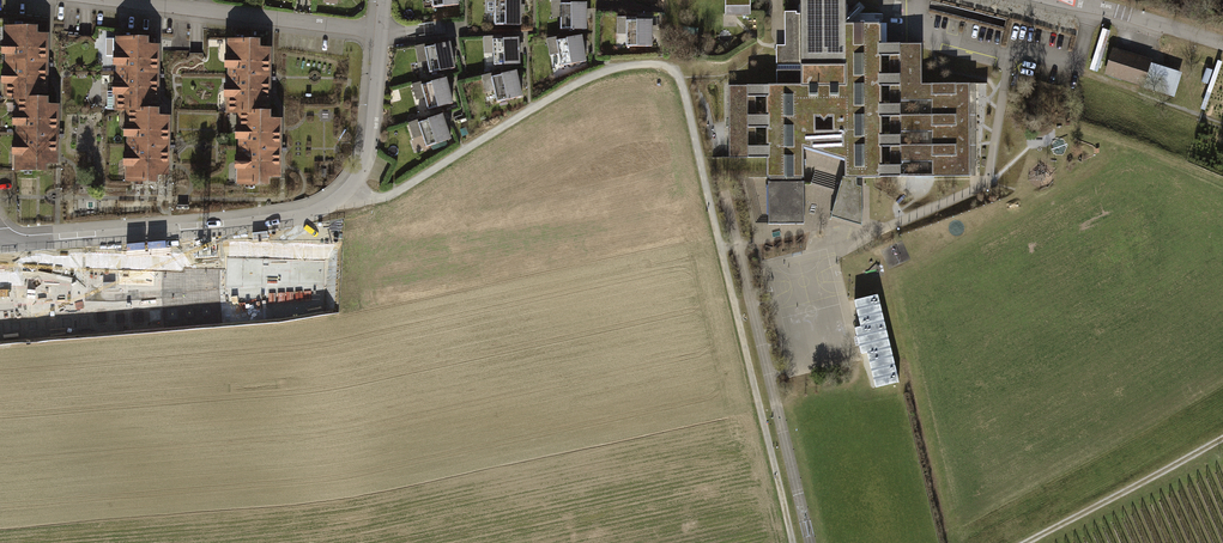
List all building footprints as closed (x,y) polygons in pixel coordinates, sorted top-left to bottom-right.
[(439,11),(459,9),(458,0),(438,0),(439,11)] [(840,0),(796,0),(796,12),(782,12),(782,47),(773,47),(773,84),(724,84),(724,159),(762,159),(762,225),(801,225),(801,148),(828,157),(841,161),(841,176),(967,176),(967,84),(918,84),(918,45),(876,45),(876,26),(840,26),(840,0)] [(728,2),(728,11),(752,10),(752,2),(754,0),(730,0),(728,2)] [(519,4),(500,4),(501,31),(520,30),(519,4)] [(586,9),(566,9),(566,33),(586,33),(586,9)] [(651,26),(635,26),(636,51),(652,50),(651,26)] [(15,98),(47,98),(47,35),(37,35),(37,28),(6,28),(7,98),(15,98)] [(126,108),(158,109),(158,45),(148,45),(148,38),(117,38),(117,108),(126,108)] [(239,112),(270,113),(270,49),(261,49),(261,42),(230,42),(230,113),(239,112)] [(520,44),(502,45),(504,70),(521,69),(520,44)] [(581,44),(566,47),(571,69),(586,66),(581,44)] [(449,46),(426,50),(431,77),(454,73),(449,46)] [(1184,82),(1118,58),(1111,76),(1161,94),(1160,98),(1176,104),(1184,82)] [(517,81),(502,84),(507,106),(522,103),(517,81)] [(448,83),(425,89),(432,113),(454,107),(448,83)] [(47,106),(47,98),(15,98),(14,172),(48,172),(48,165),(58,165),(59,106),(47,106)] [(158,116),(158,109),(126,108),(125,182),(159,183),(159,175),(169,175),(170,116),(158,116)] [(270,120),(270,113),(239,112),(238,187),(272,187),(272,179),(282,179),(283,120),(270,120)] [(441,117),(422,124),(431,152),(451,145),(441,117)] [(416,152),(427,149),(423,137),(413,141),(416,152)] [(879,295),(855,300),(876,389),(899,384),(879,295)]
